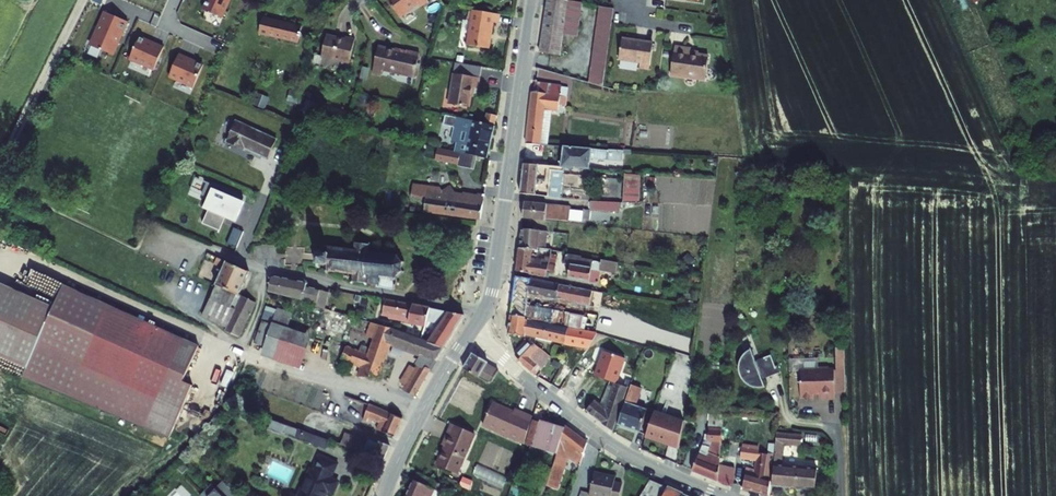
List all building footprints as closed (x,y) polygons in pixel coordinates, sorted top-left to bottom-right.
[(229,17),(236,0),(212,0),(208,8),(229,17)] [(425,7),(432,1),(431,0),(391,0),(404,16),(422,3),(425,7)] [(543,51),(565,54),(568,34),(583,36),(588,0),(551,0),(543,51)] [(605,1),(591,79),(605,82),(606,82),(618,18),(621,2),(605,1)] [(478,9),(473,45),(495,48),(499,22),(504,23),(505,13),(478,9)] [(105,29),(97,47),(120,57),(125,44),(124,44),(127,37),(128,38),(134,23),(110,12),(104,28),(105,29)] [(265,34),(302,42),(306,25),(268,17),(265,34)] [(627,33),(623,53),(642,56),(640,62),(653,64),(657,38),(627,33)] [(145,38),(135,61),(160,71),(169,48),(145,38)] [(324,61),(353,67),(359,44),(348,41),(348,43),(329,39),(324,61)] [(680,42),(676,71),(710,77),(713,54),(695,50),(696,45),(680,42)] [(383,45),(377,71),(387,73),(388,69),(420,76),(425,52),(412,49),(412,51),(383,45)] [(185,55),(176,77),(200,87),(210,65),(185,55)] [(464,76),(459,106),(481,109),(484,88),(489,89),(491,79),(486,79),(464,76)] [(566,83),(539,80),(538,92),(537,92),(532,142),(551,144),(555,107),(563,109),(564,105),(571,106),(572,96),(565,94),(566,83)] [(573,84),(566,83),(565,94),(572,96),(573,84)] [(455,124),(473,128),(475,121),(457,117),(455,124)] [(503,118),(492,117),(490,125),(501,127),(503,118)] [(478,129),(473,148),(494,153),(500,134),(501,127),(490,125),(480,122),(478,129)] [(243,126),(233,147),(251,156),(252,153),(274,163),(283,145),(243,126)] [(446,145),(443,159),(466,165),(469,152),(449,146),(446,145)] [(598,148),(569,145),(568,166),(570,167),(580,167),(595,168),(596,157),(624,159),(625,150),(598,148)] [(544,165),(529,164),(526,194),(531,194),(558,196),(567,197),(568,185),(570,167),(568,166),(544,165)] [(636,172),(634,201),(638,201),(651,202),(652,173),(636,172)] [(250,198),(214,182),(209,195),(218,199),(216,204),(220,205),(211,225),(227,232),(237,210),(243,213),(250,198)] [(487,219),(491,195),(471,192),(471,194),(469,194),(465,197),(459,186),(450,191),(448,187),(421,184),(419,198),(433,200),(432,212),(481,218),(487,219)] [(218,199),(215,198),(210,208),(217,211),(220,205),(216,204),(218,199)] [(252,203),(248,201),(243,213),(237,210),(233,218),(243,223),(252,203)] [(608,201),(603,201),(603,211),(632,210),(632,201),(608,201)] [(587,223),(588,208),(531,202),(529,217),(587,223)] [(528,228),(526,248),(545,250),(546,247),(557,248),(558,231),(528,228)] [(234,246),(247,252),(254,235),(241,230),(234,246)] [(336,267),(335,272),(360,276),(359,282),(387,285),(387,287),(403,290),(404,277),(410,273),(410,264),(406,257),(378,254),(379,245),(365,244),(365,251),(337,248),(336,253),(327,252),(325,265),(336,267)] [(526,248),(524,272),(554,277),(556,266),(559,256),(560,251),(560,249),(557,248),(546,247),(545,250),(526,248)] [(579,265),(577,279),(603,284),(606,269),(622,272),(624,263),(608,260),(607,264),(581,259),(581,256),(574,255),(573,264),(579,265)] [(255,272),(225,258),(221,265),(230,270),(223,284),(245,294),(255,272)] [(317,301),(315,306),(324,308),(329,291),(314,287),(314,284),(281,277),(277,291),(317,301)] [(523,277),(518,317),(516,334),(533,338),(534,335),(593,347),(595,347),(603,334),(592,332),(589,332),(594,306),(595,306),(598,291),(576,287),(553,282),(523,277)] [(69,284),(61,301),(46,294),(43,299),(0,279),(0,352),(32,366),(27,376),(149,428),(176,439),(200,386),(191,382),(206,347),(69,284)] [(223,284),(221,290),(260,308),(262,302),(248,296),(248,298),(244,297),(245,294),(223,284)] [(234,327),(232,332),(246,338),(260,308),(221,290),(216,299),(241,310),(234,327)] [(377,298),(368,296),(366,308),(375,310),(377,298)] [(209,316),(234,327),(241,310),(216,299),(209,316)] [(389,313),(389,317),(395,317),(394,324),(408,326),(408,322),(432,326),(437,308),(418,304),(418,306),(391,301),(389,313)] [(296,312),(270,304),(255,350),(268,354),(302,345),(306,331),(292,326),(296,312)] [(470,315),(437,308),(432,326),(444,328),(443,332),(440,331),(439,335),(430,333),(427,340),(450,348),(470,315)] [(370,368),(367,377),(387,381),(398,347),(435,358),(415,393),(421,396),(437,370),(439,370),(452,348),(450,348),(427,340),(387,328),(385,327),(375,355),(352,348),(348,362),(370,368)] [(538,343),(524,358),(539,372),(546,365),(551,370),(559,357),(538,343)] [(784,370),(778,352),(771,354),(771,355),(762,358),(759,348),(749,351),(747,356),(746,361),(746,366),(747,371),(749,375),(752,379),(756,383),(761,385),(766,386),(771,386),(768,378),(778,375),(777,372),(784,370)] [(852,371),(851,349),(840,350),(841,371),(841,372),(842,394),(852,393),(852,371)] [(479,354),(471,370),(488,378),(495,365),(496,363),(479,354)] [(505,370),(495,365),(488,378),(496,382),(500,382),(506,372),(505,370)] [(546,365),(539,372),(546,377),(551,370),(546,365)] [(601,398),(596,412),(621,432),(639,371),(623,366),(616,383),(627,386),(623,400),(619,399),(616,408),(608,403),(601,398)] [(842,394),(841,372),(841,371),(837,371),(834,369),(827,369),(825,371),(806,371),(807,399),(820,399),(820,394),(825,394),(825,400),(842,399),(842,394)] [(642,378),(628,425),(650,431),(657,407),(643,402),(647,387),(645,386),(647,379),(642,378)] [(616,383),(608,403),(616,408),(619,399),(623,400),(627,386),(616,383)] [(377,405),(369,426),(373,428),(375,422),(376,423),(378,418),(381,419),(380,421),(391,425),(389,432),(400,436),(401,436),(408,418),(377,405)] [(502,405),(492,428),(533,446),(542,419),(530,414),(528,417),(524,414),(502,405)] [(664,414),(658,438),(681,447),(685,420),(664,414)] [(708,457),(702,471),(725,481),(728,446),(730,416),(717,414),(714,441),(708,457)] [(293,426),(279,421),(276,431),(289,436),(290,434),(293,426)] [(542,423),(535,446),(554,452),(553,453),(561,456),(568,432),(562,430),(563,427),(549,422),(548,425),(542,423)] [(451,448),(441,467),(462,476),(482,435),(459,424),(454,435),(457,436),(451,448)] [(305,431),(293,426),(290,434),(303,438),(305,431)] [(571,430),(556,477),(573,482),(576,470),(570,468),(573,457),(585,465),(593,442),(572,427),(571,430)] [(305,431),(303,438),(322,445),(324,438),(305,431)] [(782,443),(779,489),(822,492),(824,468),(790,466),(791,444),(809,445),(810,435),(783,433),(782,443)] [(385,447),(364,439),(352,435),(348,446),(360,450),(389,461),(395,446),(387,443),(385,447)] [(448,446),(451,448),(457,436),(454,435),(448,446)] [(324,438),(322,445),(333,449),(336,442),(324,438)] [(726,481),(741,485),(746,448),(731,446),(726,481)] [(750,488),(776,495),(777,481),(772,478),(775,455),(767,455),(767,448),(754,447),(751,447),(751,449),(750,458),(766,461),(762,475),(752,473),(750,488)] [(337,493),(343,495),(348,483),(341,480),(348,464),(327,455),(320,470),(318,469),(307,495),(335,495),(337,493)] [(504,486),(508,478),(481,463),(476,471),(504,486)] [(597,492),(595,495),(597,495),(626,495),(629,484),(620,482),(622,475),(601,471),(597,492)] [(413,495),(439,495),(444,483),(437,481),(438,478),(426,473),(422,481),(420,480),(413,495)] [(646,495),(671,495),(674,489),(656,480),(646,495)] [(217,484),(205,495),(236,495),(240,491),(231,482),(223,490),(221,488),(217,484)]
